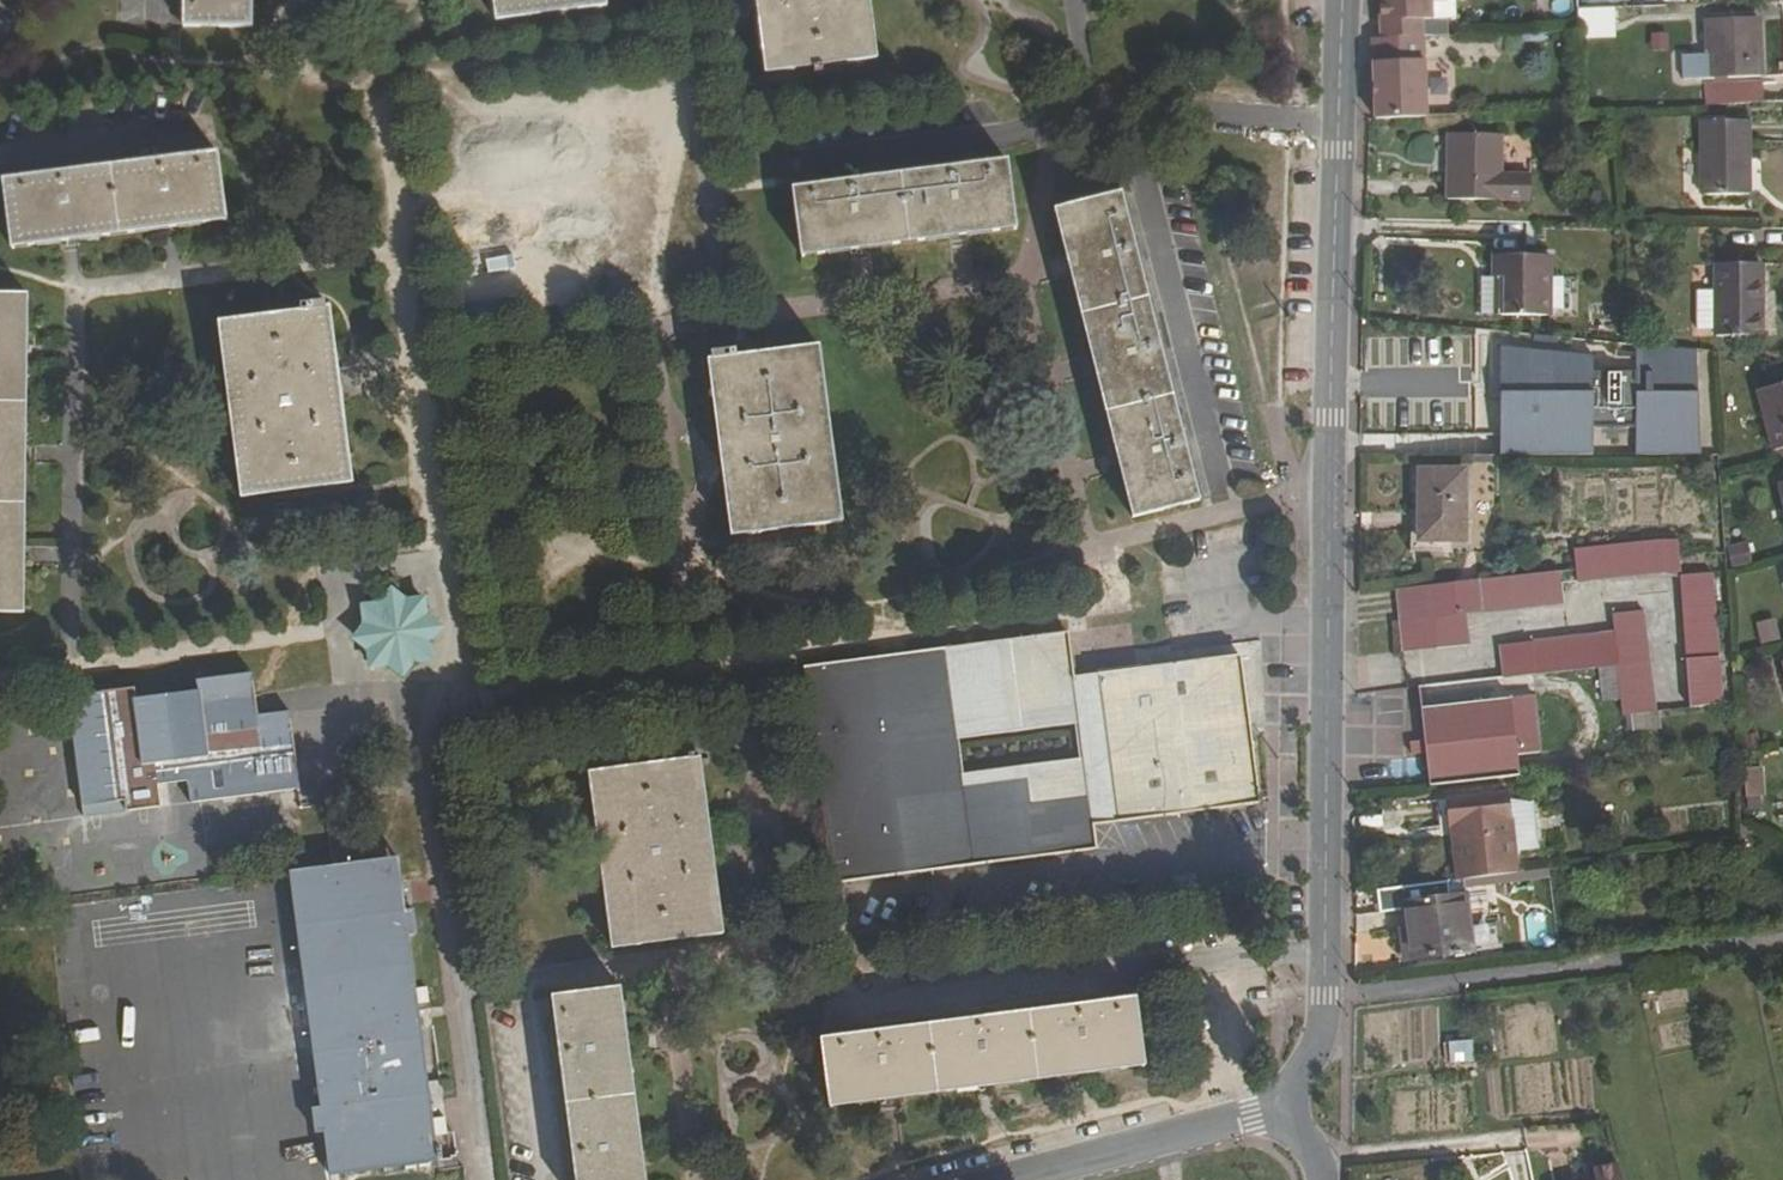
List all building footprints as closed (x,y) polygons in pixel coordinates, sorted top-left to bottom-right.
[(252,0),(181,0),(181,21),(184,21),(184,29),(252,29),(252,0)] [(608,6),(608,0),(494,0),(497,21),(608,6)] [(876,60),(869,0),(757,0),(766,73),(876,60)] [(1426,0),(1377,0),(1379,36),(1428,34),(1426,0)] [(1454,0),(1432,0),(1433,24),(1455,23),(1454,0)] [(1613,8),(1576,9),(1577,28),(1613,25),(1613,8)] [(1760,76),(1759,17),(1705,19),(1708,78),(1760,76)] [(1373,121),(1432,118),(1428,34),(1379,36),(1370,36),(1373,121)] [(1704,84),(1705,106),(1761,104),(1760,83),(1704,84)] [(1749,194),(1749,121),(1699,121),(1700,194),(1749,194)] [(1501,201),(1502,135),(1418,133),(1417,158),(1447,158),(1446,200),(1501,201)] [(12,249),(227,221),(219,154),(212,154),(212,151),(177,155),(178,159),(146,163),(145,159),(77,168),(78,171),(46,176),(46,172),(9,177),(10,180),(3,181),(12,249)] [(802,258),(1016,229),(1007,161),(1001,162),(1001,159),(963,163),(964,166),(932,171),(931,168),(866,176),(867,179),(835,183),(835,181),(801,184),(802,187),(792,189),(802,258)] [(1054,211),(1132,518),(1198,501),(1197,493),(1200,492),(1191,460),(1188,460),(1182,432),(1184,429),(1167,362),(1164,363),(1156,332),(1159,331),(1142,264),(1139,265),(1131,236),(1135,234),(1126,200),(1122,201),(1120,194),(1054,211)] [(1499,315),(1551,315),(1551,256),(1492,255),(1492,277),(1500,278),(1499,315)] [(1762,336),(1762,264),(1713,263),(1713,290),(1693,290),(1692,330),(1713,331),(1713,336),(1762,336)] [(25,601),(28,296),(0,296),(0,596),(25,601)] [(353,484),(330,308),(220,323),(241,499),(353,484)] [(1633,344),(1634,458),(1699,457),(1695,350),(1633,344)] [(732,536),(843,522),(819,347),(710,361),(732,536)] [(1591,356),(1495,347),(1497,456),(1592,458),(1591,356)] [(1758,392),(1773,451),(1782,448),(1782,385),(1758,392)] [(1465,542),(1464,468),(1417,469),(1418,542),(1465,542)] [(1574,551),(1576,569),(1577,582),(1660,573),(1660,560),(1658,541),(1574,551)] [(1560,571),(1396,589),(1400,621),(1398,622),(1401,651),(1468,644),(1466,614),(1563,604),(1560,571)] [(1687,708),(1721,705),(1713,574),(1679,577),(1687,708)] [(0,596),(0,612),(25,613),(25,601),(0,596)] [(431,659),(424,598),(363,606),(372,667),(431,659)] [(1616,666),(1621,715),(1653,712),(1642,611),(1611,614),(1612,633),(1500,646),(1503,678),(1616,666)] [(1760,638),(1778,636),(1776,616),(1758,618),(1760,638)] [(1075,676),(1069,632),(908,653),(918,724),(1078,703),(1075,676)] [(908,653),(885,657),(912,874),(937,871),(927,799),(925,780),(920,743),(918,724),(908,653)] [(1240,656),(1097,674),(1115,823),(1259,802),(1240,656)] [(806,677),(833,885),(912,874),(885,657),(805,667),(806,677)] [(134,690),(84,696),(68,698),(73,736),(82,806),(123,801),(125,811),(161,806),(158,785),(188,782),(191,804),(300,790),(289,712),(258,716),(252,674),(196,681),(197,692),(135,700),(134,690)] [(1097,674),(1075,676),(1078,703),(1081,722),(1085,758),(1088,777),(1088,778),(1094,825),(1115,823),(1097,674)] [(1428,786),(1518,776),(1517,754),(1541,751),(1534,694),(1419,709),(1428,786)] [(1078,703),(918,724),(920,743),(957,738),(1081,722),(1078,703)] [(1758,733),(1737,737),(1738,753),(1738,762),(1764,755),(1758,733)] [(925,780),(962,775),(957,738),(920,743),(925,780)] [(1088,777),(1085,758),(962,775),(925,780),(927,799),(1088,778),(1088,777)] [(613,950),(724,936),(701,759),(590,772),(613,950)] [(1763,794),(1761,769),(1744,770),(1744,795),(1763,794)] [(1094,825),(1088,778),(927,799),(937,871),(1097,849),(1094,825)] [(1465,879),(1518,872),(1508,791),(1444,798),(1455,880),(1465,879)] [(400,858),(334,867),(336,889),(365,887),(369,916),(406,912),(400,858)] [(336,889),(334,867),(290,873),(322,1107),(312,1109),(315,1135),(324,1134),(331,1176),(439,1163),(439,1160),(443,1159),(442,1147),(437,1147),(435,1135),(450,1134),(449,1121),(434,1122),(410,937),(419,935),(415,911),(406,912),(369,916),(365,887),(336,889)] [(1473,952),(1465,879),(1455,880),(1375,890),(1379,913),(1402,910),(1409,960),(1473,952)] [(621,988),(552,997),(555,1020),(551,1021),(554,1039),(557,1038),(561,1069),(558,1070),(567,1138),(572,1138),(575,1169),(572,1170),(573,1179),(647,1179),(621,988)] [(307,1021),(302,989),(291,991),(295,1023),(307,1021)] [(830,1107),(1145,1066),(1136,998),(1130,998),(1129,995),(1094,999),(1094,1004),(1063,1007),(1062,1003),(993,1012),(994,1017),(962,1021),(961,1017),(893,1026),(892,1031),(862,1034),(862,1030),(827,1034),(828,1039),(822,1040),(830,1107)] [(1446,1037),(1448,1054),(1474,1051),(1471,1033),(1446,1037)] [(1618,1164),(1593,1170),(1595,1179),(1622,1179),(1618,1164)] [(1478,1179),(1512,1179),(1508,1168),(1478,1178),(1478,1179)]
